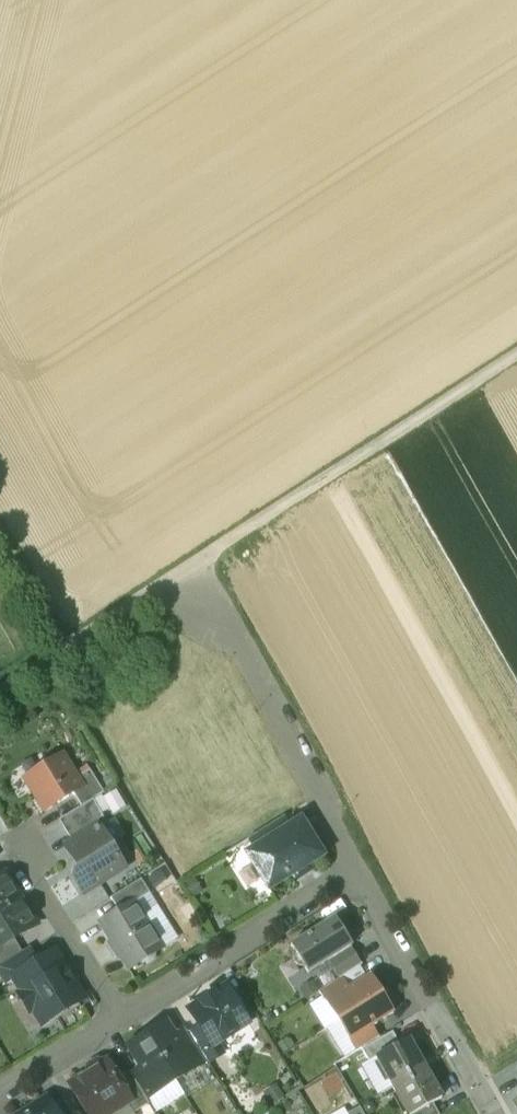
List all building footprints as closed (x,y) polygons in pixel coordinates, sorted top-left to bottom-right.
[(63,758),(26,781),(45,811),(73,794),(82,788),(76,779),(63,758)] [(90,771),(76,779),(82,788),(73,794),(81,807),(93,800),(103,793),(90,771)] [(81,807),(59,821),(72,843),(99,827),(99,828),(106,823),(93,800),(81,807)] [(282,818),(248,839),(255,850),(289,830),(282,818)] [(255,850),(248,855),(269,888),(321,856),(300,823),(289,830),(255,850)] [(72,843),(65,848),(79,870),(74,873),(73,878),(81,891),(86,892),(124,868),(99,828),(99,827),(72,843)] [(20,900),(4,874),(0,876),(0,912),(20,900)] [(141,880),(110,899),(119,912),(134,903),(149,893),(141,880)] [(0,912),(0,948),(14,940),(36,926),(20,900),(0,912)] [(119,912),(100,924),(128,970),(141,962),(141,963),(148,964),(153,961),(154,955),(154,954),(162,949),(134,903),(119,912)] [(335,919),(290,946),(307,974),(327,961),(350,947),(351,946),(335,919)] [(0,948),(0,967),(22,953),(14,940),(0,948)] [(350,947),(327,961),(339,980),(341,979),(361,966),(350,947)] [(0,967),(0,975),(6,985),(15,980),(14,979),(39,963),(30,948),(22,953),(0,967)] [(81,999),(54,954),(39,963),(14,979),(15,980),(23,993),(19,996),(29,1012),(33,1009),(42,1024),(81,999)] [(348,990),(326,1004),(322,998),(304,1010),(318,1034),(337,1022),(382,995),(370,976),(348,990)] [(339,980),(319,993),(322,998),(326,1004),(348,990),(341,979),(339,980)] [(225,987),(213,995),(211,995),(201,1001),(200,1003),(188,1010),(198,1027),(211,1048),(216,1045),(248,1024),(225,987)] [(382,995),(337,1022),(349,1041),(371,1027),(393,1013),(382,995)] [(175,1039),(166,1024),(147,1036),(175,1080),(193,1069),(175,1039)] [(211,1048),(198,1027),(187,1034),(204,1062),(206,1065),(222,1055),(216,1045),(211,1048)] [(371,1027),(349,1041),(356,1052),(378,1038),(371,1027)] [(187,1034),(186,1031),(175,1039),(193,1069),(204,1062),(187,1034)] [(393,1032),(385,1036),(391,1048),(399,1043),(393,1032)] [(175,1080),(147,1036),(128,1047),(142,1069),(156,1092),(175,1080)] [(385,1036),(362,1049),(369,1060),(376,1056),(391,1048),(385,1036)] [(391,1048),(376,1056),(393,1086),(425,1068),(408,1038),(399,1043),(391,1048)] [(106,1061),(69,1084),(88,1113),(111,1113),(128,1104),(131,1101),(117,1078),(106,1061)] [(393,1086),(408,1113),(412,1113),(425,1107),(433,1103),(442,1098),(425,1068),(393,1086)] [(142,1069),(131,1076),(145,1099),(156,1092),(142,1069)] [(131,1076),(128,1071),(117,1078),(131,1101),(128,1104),(134,1113),(149,1104),(131,1076)] [(47,1098),(21,1113),(57,1113),(47,1098)] [(433,1103),(425,1107),(429,1113),(439,1113),(433,1103)]
